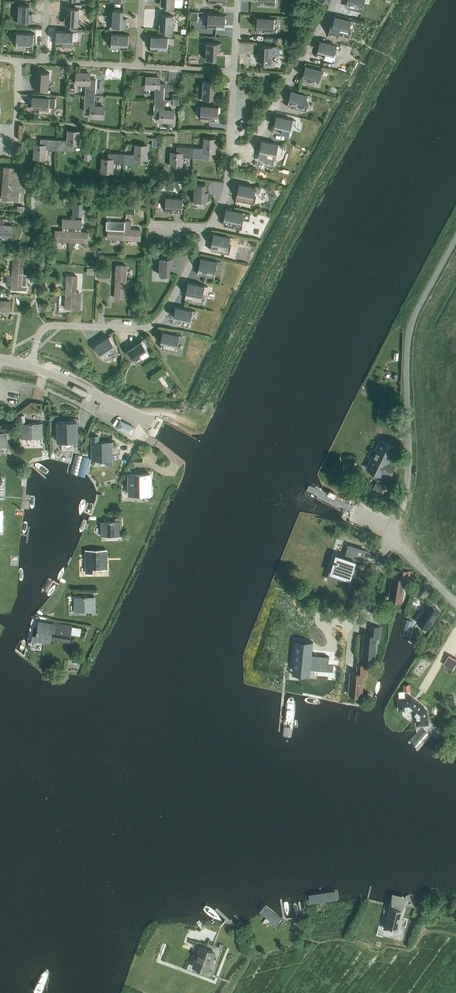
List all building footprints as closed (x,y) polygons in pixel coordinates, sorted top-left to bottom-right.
[(347,1),(353,3),(353,2),(355,3),(354,9),(363,11),(364,5),(365,0),(347,0),(347,1)] [(32,22),(32,13),(29,13),(30,5),(19,4),(18,21),(15,21),(15,22),(28,22),(32,22)] [(69,7),(66,7),(66,16),(69,17),(68,25),(78,25),(79,9),(82,9),(82,8),(69,7)] [(126,27),(126,18),(123,18),(124,10),(113,9),(112,26),(110,26),(122,27),(123,27),(126,27)] [(164,14),(161,14),(160,23),(163,23),(163,31),(173,32),(174,15),(177,15),(164,14)] [(227,15),(205,14),(208,14),(208,24),(207,29),(217,30),(217,24),(219,24),(219,25),(225,25),(226,15),(227,15)] [(331,23),(329,32),(339,34),(348,36),(349,30),(351,21),(354,21),(333,16),(334,17),(333,24),(331,24),(331,23)] [(278,19),(278,18),(256,17),(256,18),(257,18),(257,27),(263,28),(265,28),(265,33),(274,34),(274,28),(275,19),(278,19)] [(76,32),(55,31),(56,31),(56,41),(64,41),(64,44),(73,45),(74,32),(76,32)] [(36,34),(14,32),(14,33),(17,33),(16,46),(25,46),(25,43),(34,44),(34,34),(36,34)] [(130,35),(109,33),(109,34),(112,34),(111,47),(120,48),(120,45),(128,45),(129,35),(130,35)] [(171,38),(171,37),(150,36),(151,36),(151,46),(159,47),(159,50),(168,50),(168,37),(171,38)] [(340,46),(319,40),(319,41),(320,41),(318,51),(323,52),(324,52),(326,53),(324,58),(333,60),(334,55),(335,55),(337,45),(340,46)] [(222,52),(223,43),(217,43),(204,42),(207,42),(206,59),(217,60),(217,54),(217,52),(222,52)] [(263,45),(257,45),(257,54),(259,54),(258,62),(272,63),(273,46),(276,47),(276,46),(263,45)] [(325,70),(304,65),(304,66),(305,66),(303,76),(309,77),(311,78),(310,83),(319,85),(320,80),(322,70),(325,71),(325,70)] [(48,89),(50,72),(39,71),(39,80),(33,79),(32,88),(38,89),(51,90),(51,89),(48,89)] [(85,95),(95,95),(96,79),(90,79),(90,73),(77,73),(76,84),(86,84),(85,95)] [(155,99),(165,99),(166,83),(159,83),(160,77),(147,77),(146,88),(155,88),(155,99)] [(213,88),(214,81),(203,81),(202,98),(200,97),(199,98),(212,99),(218,99),(219,90),(213,90),(213,88)] [(291,91),(287,106),(304,110),(305,104),(306,104),(308,95),(311,96),(311,95),(290,90),(291,91)] [(95,106),(95,95),(85,95),(84,111),(91,111),(90,117),(103,118),(104,107),(95,106)] [(55,108),(55,98),(53,98),(53,97),(31,96),(31,97),(32,97),(32,106),(40,107),(40,112),(49,113),(49,107),(55,108)] [(164,110),(165,99),(155,99),(154,115),(160,115),(160,121),(173,122),(174,111),(164,110)] [(220,107),(220,106),(199,105),(199,106),(201,106),(201,115),(200,121),(210,121),(210,116),(212,116),(218,117),(219,107),(220,107)] [(296,120),(275,115),(275,116),(276,116),(274,125),(280,127),(282,127),(281,133),(289,135),(291,129),(293,120),(296,121),(296,120)] [(57,139),(57,149),(73,150),(73,144),(79,144),(79,131),(68,131),(68,140),(57,139)] [(57,149),(57,139),(41,138),(41,145),(35,144),(34,157),(46,158),(46,149),(57,149)] [(193,147),(193,157),(209,158),(210,152),(215,152),(216,139),(205,138),(204,148),(193,147)] [(282,144),(260,140),(262,141),(260,150),(266,152),(266,151),(268,152),(266,158),(275,160),(277,154),(279,144),(281,145),(282,144)] [(124,154),(124,164),(140,164),(140,158),(146,158),(147,145),(136,145),(135,154),(124,154)] [(193,157),(193,147),(177,146),(177,152),(171,152),(171,165),(182,166),(182,157),(193,157)] [(124,164),(124,154),(108,153),(108,159),(102,159),(102,172),(113,172),(113,163),(124,164)] [(3,183),(26,185),(26,177),(19,177),(19,168),(4,167),(3,183)] [(210,201),(210,192),(205,192),(205,190),(205,183),(195,183),(196,182),(195,182),(194,203),(195,203),(195,201),(204,201),(210,201)] [(25,191),(26,185),(3,183),(2,199),(19,201),(20,191),(25,191)] [(239,184),(236,199),(253,203),(254,197),(256,188),(259,188),(238,183),(238,184),(239,184)] [(185,198),(163,196),(163,197),(166,197),(165,207),(165,212),(174,213),(174,207),(177,207),(177,208),(183,208),(183,198),(185,198)] [(63,207),(63,199),(47,198),(47,206),(63,207)] [(246,213),(225,208),(225,209),(226,209),(224,219),(230,220),(232,220),(231,226),(240,228),(241,222),(243,213),(246,213)] [(55,241),(71,241),(73,217),(63,217),(62,228),(63,226),(65,226),(65,231),(55,230),(55,241)] [(73,217),(71,241),(88,242),(88,232),(79,231),(79,227),(82,227),(82,228),(82,218),(73,217)] [(13,236),(13,226),(2,225),(3,219),(0,219),(0,235),(13,236)] [(106,220),(106,229),(108,229),(107,238),(124,239),(124,229),(125,229),(125,221),(106,220)] [(124,229),(124,239),(140,240),(141,230),(130,229),(131,220),(125,220),(125,221),(125,229),(124,229)] [(231,245),(229,245),(231,237),(233,238),(234,237),(212,233),(214,234),(212,243),(211,250),(216,251),(217,250),(220,250),(219,251),(230,254),(231,245)] [(176,267),(176,258),(170,257),(161,257),(161,254),(160,254),(159,276),(160,276),(160,274),(170,275),(170,269),(170,267),(176,267)] [(14,256),(13,273),(23,273),(24,257),(14,256)] [(199,268),(198,274),(206,275),(215,277),(216,271),(218,261),(221,262),(221,261),(199,257),(199,258),(201,258),(199,268)] [(116,281),(126,282),(127,266),(117,265),(116,281)] [(12,285),(12,289),(22,290),(26,290),(27,274),(23,273),(13,273),(13,274),(12,285)] [(66,291),(76,292),(77,276),(67,275),(66,291)] [(125,298),(126,282),(116,281),(115,298),(125,298)] [(208,287),(208,286),(187,282),(188,283),(186,292),(192,293),(194,294),(193,299),(202,301),(203,295),(205,286),(208,287)] [(76,302),(76,292),(66,291),(65,308),(81,309),(81,302),(76,302)] [(10,311),(11,301),(0,300),(0,311),(10,311)] [(195,311),(174,306),(174,307),(175,307),(173,317),(179,318),(182,318),(180,324),(189,326),(190,320),(191,320),(193,311),(195,311)] [(183,335),(161,331),(163,332),(161,341),(162,342),(161,347),(176,351),(178,345),(180,335),(182,336),(183,335)] [(112,335),(94,347),(95,346),(101,355),(106,351),(115,345),(110,337),(112,335)] [(144,339),(126,351),(128,350),(133,359),(138,355),(147,349),(142,341),(144,339)] [(58,442),(78,441),(78,421),(57,421),(58,442)] [(123,421),(119,428),(131,434),(134,427),(123,421)] [(22,438),(42,438),(42,423),(22,424),(22,438)] [(92,434),(92,458),(98,458),(98,456),(106,456),(106,458),(107,458),(107,463),(112,463),(112,458),(112,440),(98,440),(98,434),(92,434)] [(397,448),(380,439),(366,469),(383,477),(383,476),(389,479),(396,464),(391,462),(397,448)] [(150,474),(129,474),(130,494),(136,494),(136,492),(144,492),(144,494),(151,494),(150,474)] [(377,483),(373,489),(381,493),(384,487),(377,483)] [(122,535),(121,521),(115,521),(101,521),(101,536),(122,535)] [(352,539),(350,544),(352,545),(363,548),(365,543),(352,539)] [(349,544),(349,545),(347,545),(349,546),(345,557),(338,555),(331,579),(328,578),(328,579),(348,585),(348,584),(352,573),(355,574),(357,567),(354,566),(354,563),(363,563),(362,563),(365,551),(371,552),(365,550),(366,549),(363,548),(352,545),(350,544),(349,544)] [(86,569),(107,568),(107,549),(86,550),(86,569)] [(409,583),(411,570),(400,569),(399,575),(393,576),(389,598),(402,600),(405,582),(409,583)] [(353,602),(359,604),(362,595),(356,593),(353,602)] [(81,596),(81,594),(75,594),(75,611),(95,611),(95,596),(81,596)] [(434,596),(431,600),(438,604),(440,600),(434,596)] [(428,628),(440,610),(429,603),(417,621),(428,628)] [(32,637),(32,639),(50,642),(51,638),(57,639),(59,637),(59,633),(70,635),(71,633),(72,626),(53,624),(39,621),(37,630),(36,632),(37,633),(36,638),(32,637)] [(380,638),(381,625),(370,625),(370,631),(365,632),(365,633),(364,633),(362,656),(375,657),(377,638),(380,638)] [(72,626),(71,633),(80,635),(81,628),(72,626)] [(295,642),(293,668),(305,669),(305,676),(309,676),(310,669),(310,666),(318,667),(317,669),(327,670),(329,656),(319,655),(319,656),(311,655),(312,644),(295,642)] [(450,653),(446,664),(455,667),(455,655),(450,653)] [(367,677),(368,665),(357,663),(356,673),(350,673),(348,695),(362,696),(363,676),(367,677)] [(413,696),(401,698),(401,702),(402,708),(408,707),(417,714),(418,722),(418,723),(424,722),(429,721),(427,709),(413,696)] [(332,893),(305,897),(306,907),(334,902),(332,893)] [(282,922),(262,907),(257,913),(276,929),(282,922)] [(384,928),(398,931),(403,909),(396,908),(395,912),(389,910),(384,928)] [(201,947),(194,965),(208,970),(214,952),(201,947)]
